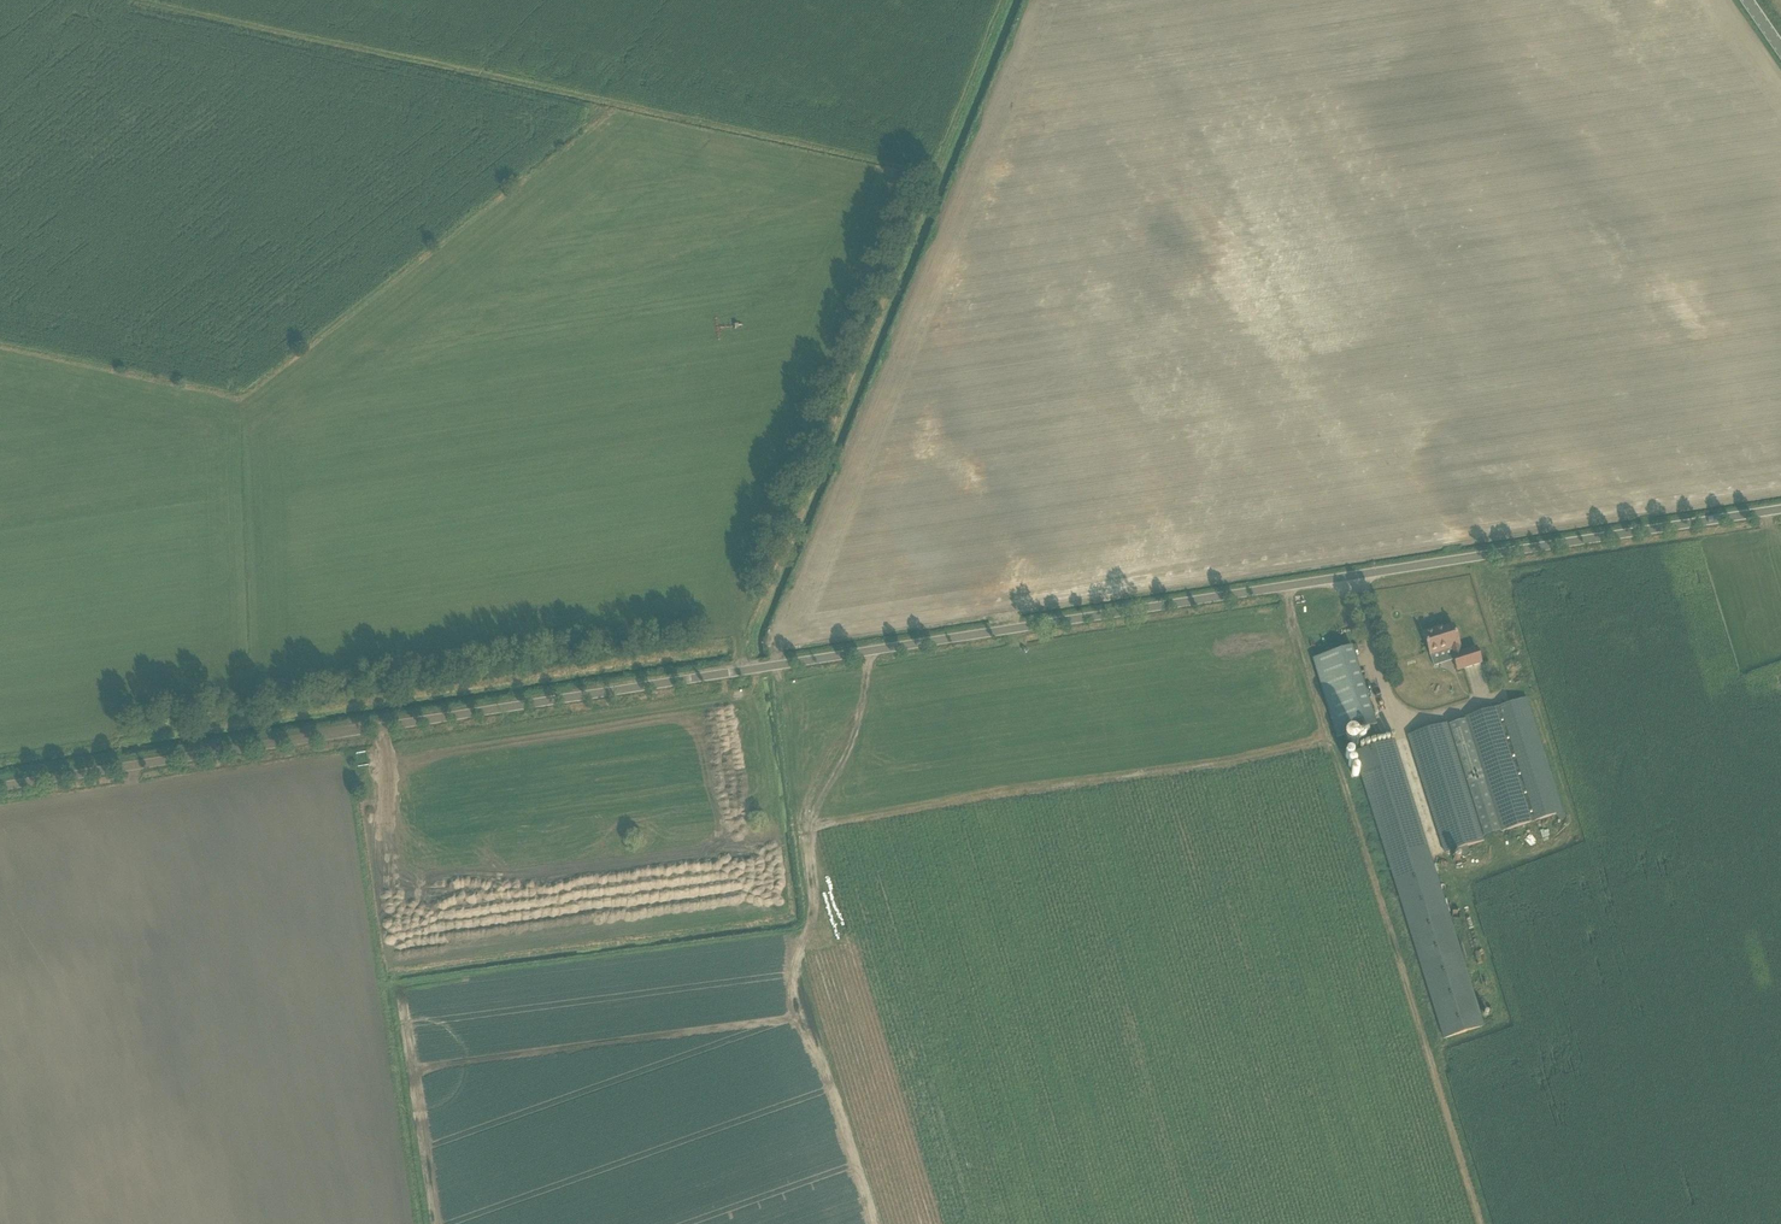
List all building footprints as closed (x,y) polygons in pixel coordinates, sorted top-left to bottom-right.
[(1436,632),(1435,630),(1423,634),(1430,656),(1452,649),(1454,656),(1453,656),(1457,671),(1482,663),(1477,648),(1461,654),(1459,647),(1460,646),(1454,626),(1436,632)] [(1337,738),(1377,726),(1353,647),(1312,659),(1337,738)] [(1540,694),(1510,704),(1464,718),(1465,721),(1449,726),(1448,723),(1407,736),(1444,854),(1448,866),(1581,825),(1540,694)] [(1357,750),(1439,1040),(1480,1028),(1398,738),(1357,750)]
